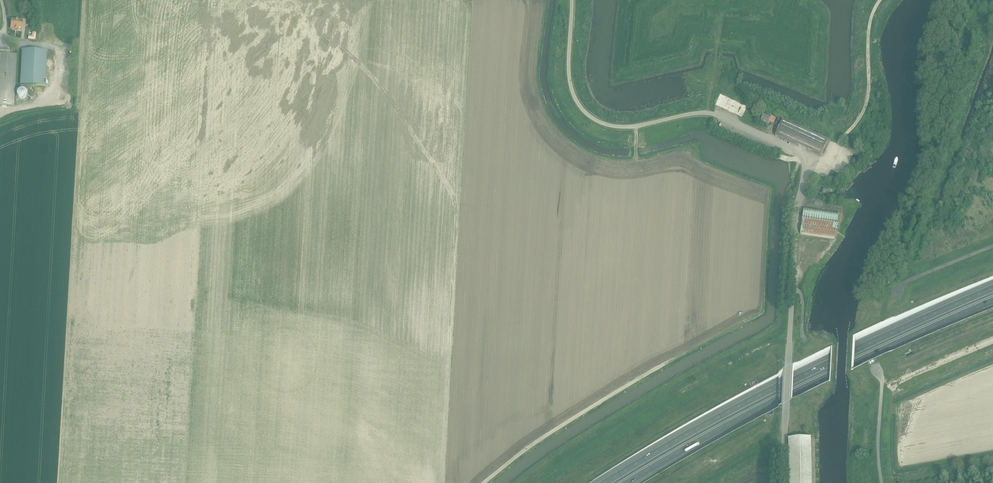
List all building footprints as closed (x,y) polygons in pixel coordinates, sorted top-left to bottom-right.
[(11,19),(10,29),(22,30),(23,20),(11,19)] [(47,51),(22,50),(20,85),(45,86),(47,51)] [(14,106),(17,54),(0,53),(0,105),(14,106)] [(50,85),(59,85),(59,80),(61,80),(61,76),(57,76),(58,71),(51,71),(50,85)] [(22,99),(24,99),(25,98),(26,98),(26,97),(27,96),(27,95),(27,94),(27,92),(26,91),(25,90),(24,90),(23,89),(21,89),(20,90),(19,90),(18,91),(17,92),(17,93),(17,94),(17,95),(17,97),(18,98),(19,99),(20,99),(22,99)] [(725,101),(723,107),(742,114),(744,108),(725,101)] [(770,121),(774,123),(776,118),(764,113),(761,120),(769,124),(770,121)] [(775,135),(821,156),(828,140),(782,119),(782,120),(778,118),(775,124),(779,126),(775,135)] [(804,208),(801,228),(800,234),(835,239),(839,213),(804,208)] [(858,364),(874,358),(879,358),(878,356),(876,356),(871,357),(868,358),(862,360),(862,357),(859,357),(860,361),(857,362),(857,364),(858,364)] [(810,438),(788,438),(789,482),(811,482),(810,438)]
